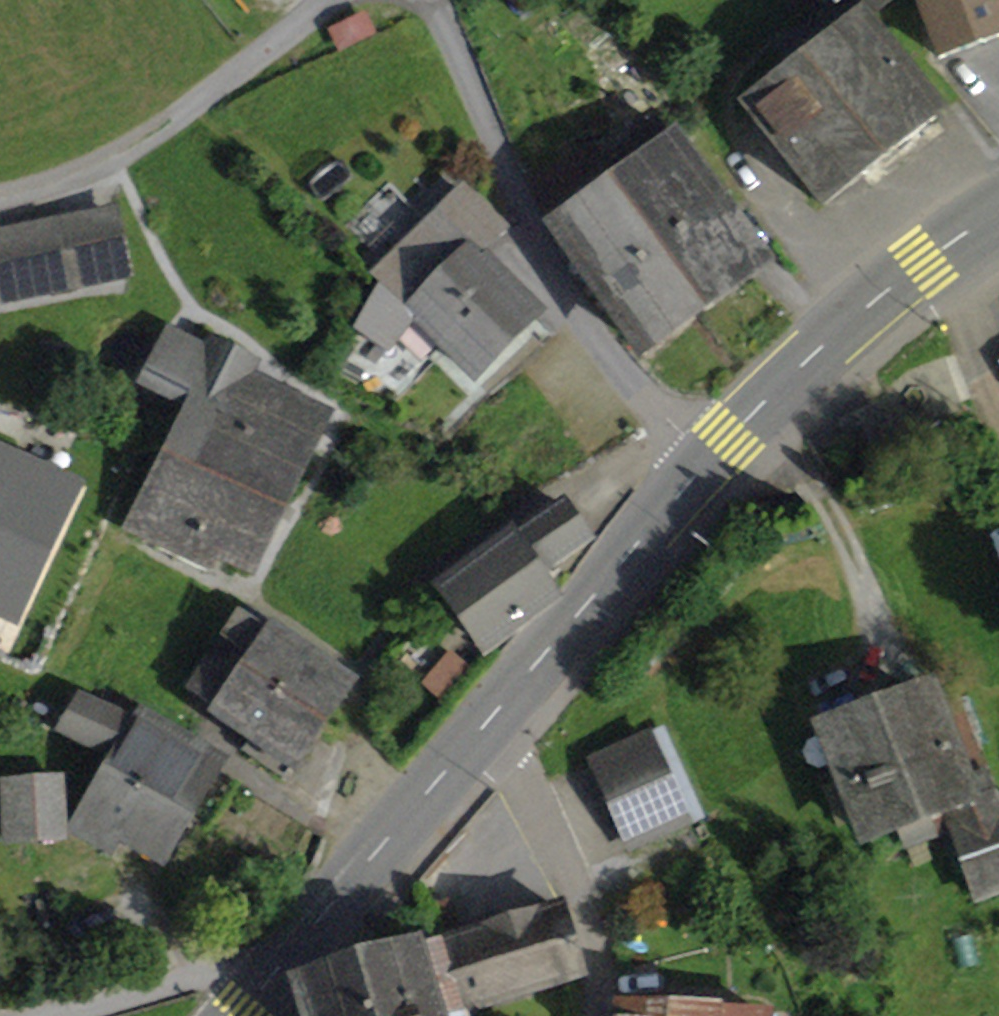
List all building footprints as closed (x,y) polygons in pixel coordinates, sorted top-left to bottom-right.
[(839,9),(855,29),(863,22),(892,0),(832,0),(839,9)] [(939,56),(998,36),(998,10),(995,0),(918,0),(939,56)] [(750,109),(823,204),(936,118),(863,22),(855,29),(839,9),(800,39),(815,59),(795,74),(750,109)] [(363,19),(336,34),(343,47),(370,32),(363,19)] [(795,74),(815,59),(800,39),(780,55),(795,74)] [(613,185),(695,302),(755,260),(661,120),(608,158),(623,179),(613,185)] [(552,227),(636,345),(695,302),(613,185),(552,227)] [(413,314),(472,374),(534,313),(478,255),(503,232),(463,191),(376,277),(382,283),(356,330),(385,351),(413,314)] [(6,297),(124,274),(112,215),(0,237),(0,266),(6,297)] [(144,385),(194,409),(170,458),(278,509),(322,419),(275,394),(266,411),(239,397),(249,378),(214,347),(206,356),(180,340),(144,385)] [(239,397),(266,411),(275,394),(249,378),(239,397)] [(219,557),(247,571),(278,509),(170,458),(132,533),(211,575),(219,557)] [(13,613),(70,492),(26,472),(0,460),(0,607),(13,613)] [(486,648),(557,596),(542,575),(587,540),(563,506),(445,589),(486,648)] [(248,608),(239,621),(283,644),(289,635),(248,608)] [(283,644),(239,621),(215,653),(319,724),(344,686),(307,661),(301,657),(307,649),(312,653),(313,652),(289,635),(283,644)] [(301,657),(307,661),(312,653),(307,649),(301,657)] [(246,749),(284,775),(319,724),(215,653),(192,690),(255,735),(246,749)] [(927,817),(949,809),(991,794),(954,690),(829,735),(868,839),(899,828),(907,848),(935,838),(927,817)] [(59,730),(117,755),(107,771),(183,816),(210,773),(180,755),(186,744),(141,717),(134,728),(78,700),(59,730)] [(594,760),(633,847),(687,823),(649,736),(594,760)] [(122,834),(158,857),(183,816),(107,771),(71,828),(110,854),(122,834)] [(4,781),(7,841),(63,835),(59,777),(4,781)] [(997,810),(991,794),(949,809),(956,830),(980,901),(998,894),(998,809),(997,810)] [(935,838),(956,830),(949,809),(927,817),(935,838)] [(465,1015),(464,1012),(581,977),(561,909),(440,946),(462,1015),(465,1015)] [(462,1015),(440,946),(303,987),(297,993),(304,1015),(461,1015),(462,1015)] [(619,1008),(619,1015),(765,1015),(765,1014),(619,1008)]
